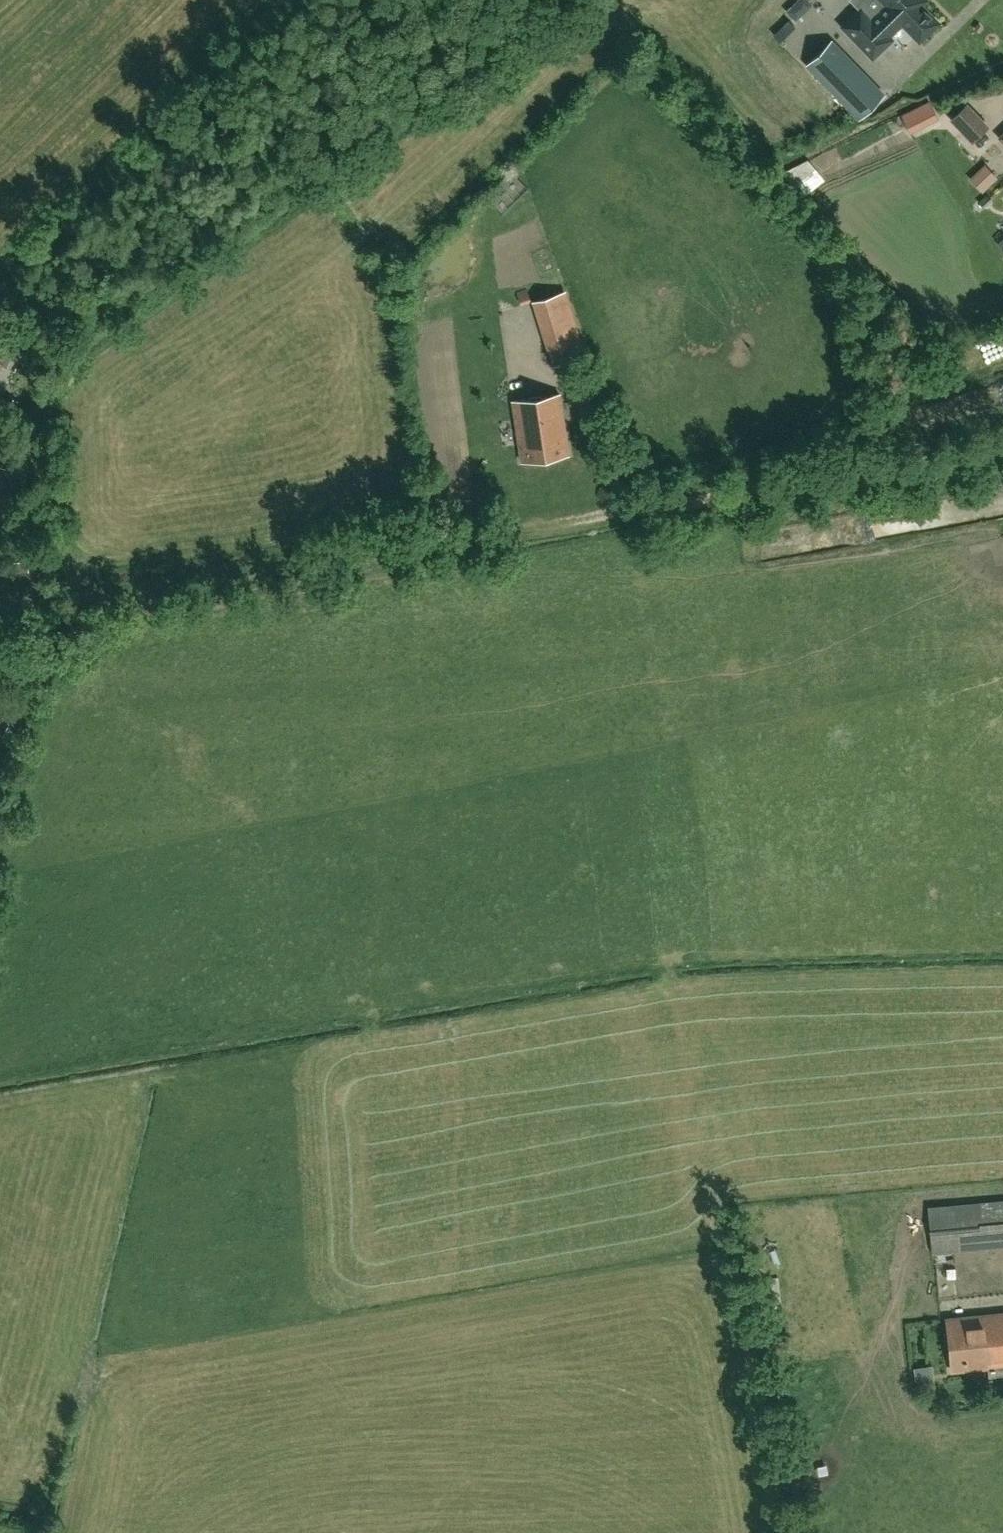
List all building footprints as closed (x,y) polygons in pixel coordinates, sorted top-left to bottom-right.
[(795,13),(804,21),(818,6),(811,0),(806,0),(795,13)] [(854,6),(858,10),(842,26),(872,58),(891,39),(888,36),(902,23),(919,41),(937,24),(919,6),(926,0),(861,0),(854,6)] [(859,117),(882,95),(830,42),(808,64),(859,117)] [(916,134),(942,117),(931,98),(904,115),(916,134)] [(945,115),(937,123),(961,147),(969,139),(972,141),(987,126),(966,104),(950,120),(945,115)] [(790,170),(814,208),(837,194),(813,156),(790,170)] [(970,179),(982,192),(997,178),(985,165),(970,179)] [(557,363),(582,355),(563,293),(537,301),(557,363)] [(520,461),(567,454),(558,394),(512,401),(520,461)] [(24,689),(16,685),(12,695),(17,697),(20,699),(24,689)] [(928,1208),(932,1252),(1002,1246),(1002,1201),(928,1208)] [(947,1318),(952,1370),(988,1367),(989,1376),(1002,1375),(1002,1313),(947,1318)]
